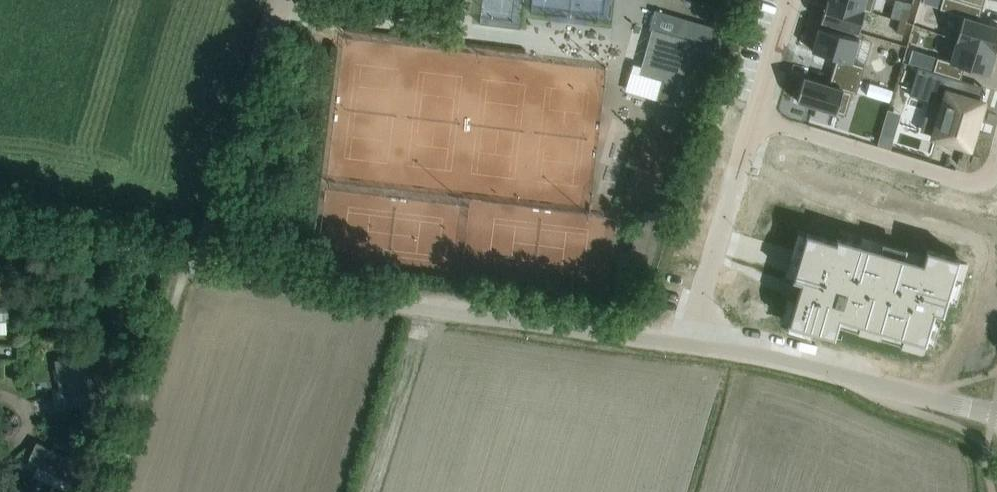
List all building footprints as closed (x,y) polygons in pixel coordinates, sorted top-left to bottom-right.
[(723,31),(730,7),(708,0),(690,0),(685,19),(656,11),(657,10),(656,10),(650,27),(713,46),(718,48),(723,31)] [(821,20),(858,31),(865,11),(865,10),(833,0),(827,0),(821,20)] [(865,10),(865,11),(872,13),(876,0),(833,0),(865,10)] [(939,9),(963,16),(957,38),(996,50),(996,48),(996,26),(978,20),(982,7),(960,0),(942,0),(939,9)] [(903,9),(900,20),(907,23),(911,11),(903,9)] [(900,20),(896,32),(904,34),(907,23),(900,20)] [(819,26),(812,50),(837,58),(833,71),(860,79),(864,66),(852,62),(859,38),(819,26)] [(694,110),(713,46),(650,27),(650,29),(651,29),(651,28),(653,29),(640,73),(667,81),(679,84),(673,103),(694,110)] [(937,57),(933,71),(961,79),(965,66),(989,73),(996,50),(957,38),(950,61),(937,57)] [(918,66),(909,95),(930,101),(934,102),(927,127),(936,130),(935,135),(969,146),(982,103),(978,102),(960,97),(965,80),(961,79),(933,71),(918,66)] [(804,76),(797,100),(846,115),(853,92),(856,93),(860,79),(833,71),(829,84),(804,76)] [(881,136),(879,144),(890,148),(892,140),(881,136)] [(806,231),(791,283),(799,285),(796,295),(807,298),(801,318),(843,330),(843,333),(922,356),(934,313),(945,316),(962,258),(926,247),(925,252),(838,227),(834,239),(806,231)] [(0,303),(0,321),(23,321),(22,303),(0,303)] [(15,350),(30,350),(30,336),(15,336),(15,350)]
